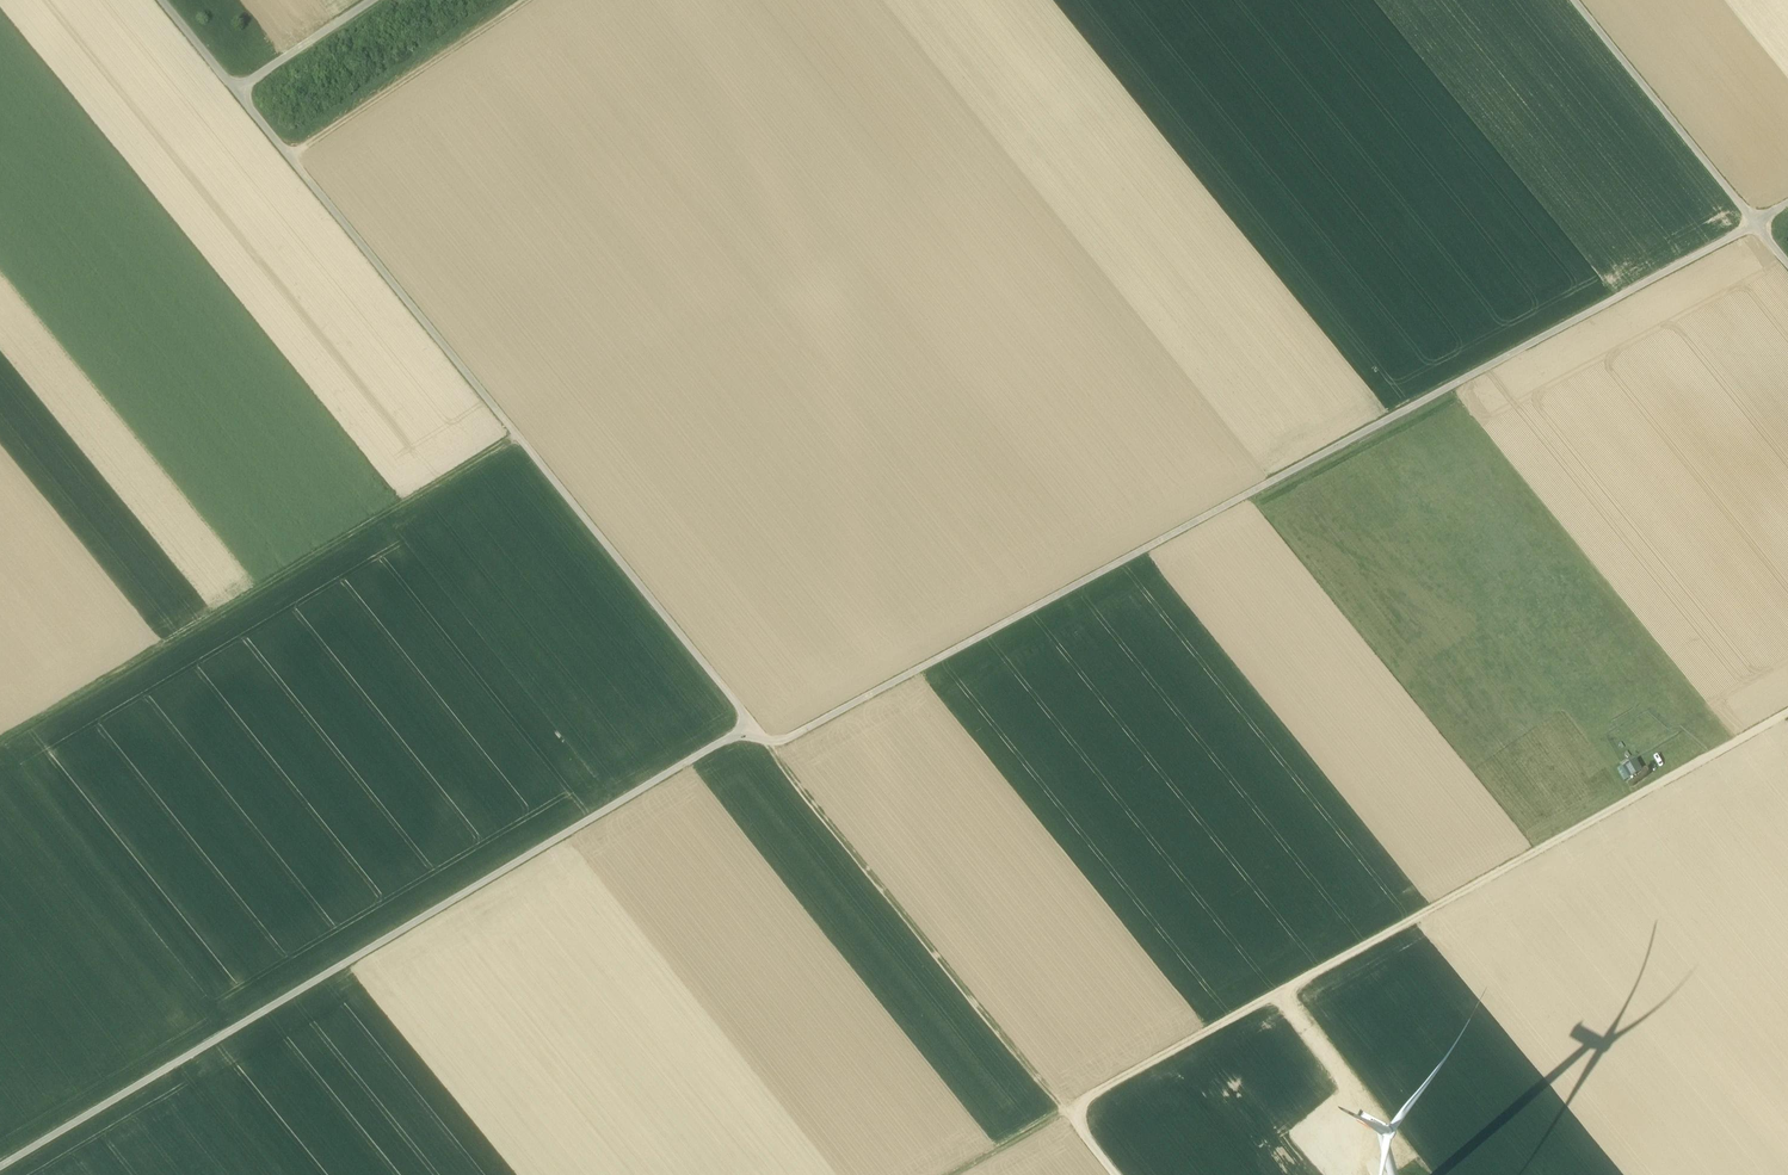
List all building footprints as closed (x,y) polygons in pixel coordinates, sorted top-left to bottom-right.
[(1648,776),(1641,764),(1629,771),(1636,783),(1648,776)]
